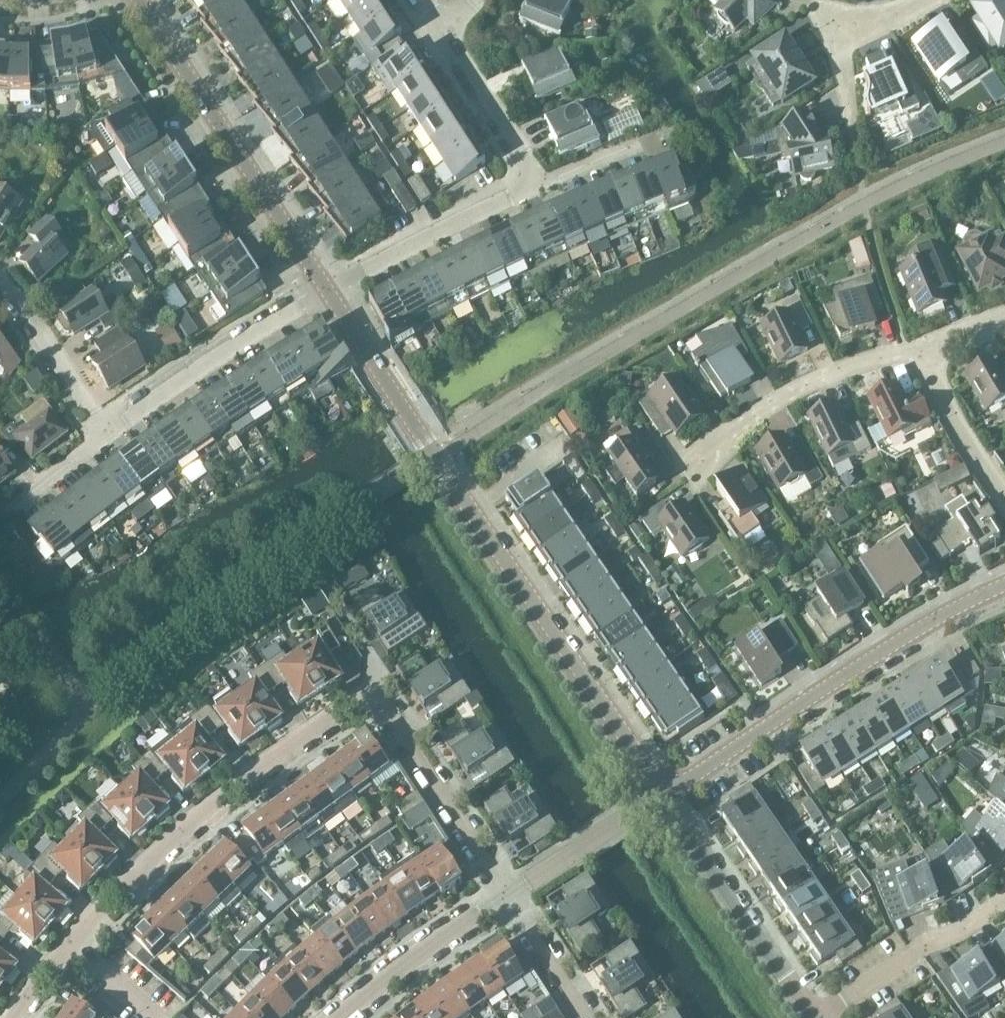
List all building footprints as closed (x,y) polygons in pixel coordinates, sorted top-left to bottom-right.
[(205,21),(201,24),(202,25),(240,0),(188,0),(205,21)] [(240,0),(202,25),(202,26),(203,25),(223,49),(219,51),(219,52),(258,27),(240,0)] [(292,3),(299,15),(307,10),(300,0),(296,0),(292,3)] [(350,17),(376,0),(338,0),(350,17)] [(381,0),(376,0),(350,17),(361,35),(392,16),(391,15),(391,16),(381,0)] [(523,23),(535,28),(534,30),(546,35),(546,33),(559,38),(574,0),(532,0),(523,23)] [(776,6),(770,0),(726,0),(715,10),(719,14),(718,18),(720,20),(726,26),(728,28),(732,27),(736,31),(748,19),(755,26),(776,6)] [(979,7),(980,10),(976,12),(981,19),(975,23),(985,40),(991,36),(999,48),(1003,46),(1004,48),(1004,4),(1003,5),(1000,0),(996,0),(995,0),(991,0),(979,7)] [(392,16),(361,35),(355,40),(373,68),(405,47),(399,38),(403,35),(391,17),(392,16)] [(315,39),(323,35),(315,23),(308,28),(315,39)] [(299,24),(289,31),(296,42),(306,35),(299,24)] [(276,55),(258,27),(219,52),(220,53),(221,52),(240,76),(236,79),(237,80),(276,55)] [(915,46),(940,82),(955,72),(964,85),(989,68),(962,29),(949,37),(946,33),(941,36),(937,31),(915,46)] [(138,92),(99,32),(70,41),(80,87),(115,78),(122,103),(138,92)] [(597,32),(587,32),(587,40),(597,40),(597,32)] [(323,35),(315,39),(323,51),(330,46),(323,35)] [(761,91),(764,92),(765,93),(773,106),(782,100),(783,103),(814,83),(803,67),(805,67),(797,54),(796,55),(785,39),(755,59),(757,61),(748,67),(757,80),(757,84),(758,87),(759,89),(761,91)] [(45,92),(80,87),(70,41),(42,45),(45,92)] [(0,43),(0,91),(10,93),(13,45),(0,43)] [(10,93),(45,92),(42,45),(13,45),(10,93)] [(391,96),(398,92),(428,72),(428,71),(427,72),(415,53),(411,56),(405,47),(373,68),(391,96)] [(523,63),(522,63),(539,103),(575,88),(558,48),(557,48),(557,49),(524,63),(523,63)] [(317,53),(309,58),(315,67),(322,61),(317,53)] [(866,80),(865,81),(867,84),(868,86),(869,88),(869,91),(870,93),(869,96),(869,98),(869,101),(868,102),(868,105),(868,107),(868,110),(869,112),(870,115),(871,117),(872,116),(871,115),(898,103),(903,114),(919,107),(920,108),(921,107),(918,104),(916,99),(914,95),(913,91),(912,87),(911,82),(909,78),(907,73),(905,69),(902,65),(900,61),(899,62),(899,63),(889,67),(883,53),(882,53),(884,57),(867,65),(873,78),(866,81),(866,80)] [(276,55),(237,80),(239,80),(258,103),(254,106),(255,107),(293,82),(276,55)] [(722,71),(698,86),(707,99),(731,84),(722,71)] [(409,110),(439,90),(428,73),(428,72),(398,92),(409,110)] [(339,78),(326,87),(332,96),(345,87),(339,78)] [(293,82),(255,107),(255,108),(256,107),(276,131),(272,133),(272,134),(311,109),(293,82)] [(450,108),(439,90),(409,110),(421,128),(452,108),(451,108),(450,108)] [(117,148),(157,122),(141,97),(101,123),(92,124),(94,144),(98,144),(105,155),(117,148)] [(547,117),(545,118),(562,158),(575,153),(576,155),(587,150),(586,148),(599,143),(582,103),(580,103),(581,104),(547,118),(547,117)] [(452,109),(452,108),(421,128),(433,146),(463,127),(451,109),(452,109)] [(635,108),(603,122),(612,142),(644,127),(635,108)] [(944,129),(932,108),(928,110),(926,112),(925,114),(923,115),(920,117),(918,118),(916,119),(916,121),(923,137),(944,129)] [(311,109),(272,134),(273,135),(274,134),(294,158),(289,161),(290,162),(329,137),(311,109)] [(822,139),(815,129),(817,128),(807,111),(783,127),(777,131),(779,143),(783,161),(791,159),(795,177),(801,176),(801,178),(804,181),(808,182),(812,181),(815,178),(816,175),(815,172),(834,168),(827,138),(822,139)] [(347,138),(361,127),(352,115),(338,126),(347,138)] [(375,131),(382,127),(375,115),(367,120),(375,131)] [(22,118),(9,118),(9,127),(22,127),(22,118)] [(173,146),(157,122),(117,148),(133,173),(173,146)] [(730,132),(739,146),(750,139),(741,125),(730,132)] [(775,125),(750,141),(752,149),(779,143),(777,131),(775,125)] [(382,127),(375,131),(383,143),(390,138),(382,127)] [(474,144),(463,127),(433,146),(445,164),(475,144),(474,144)] [(41,132),(29,132),(29,147),(41,147),(41,132)] [(369,132),(355,141),(362,152),(376,143),(369,132)] [(329,137),(290,162),(291,162),(292,162),(311,185),(307,188),(308,189),(346,164),(329,137)] [(750,141),(734,151),(740,161),(754,158),(752,149),(750,141)] [(475,145),(475,144),(445,164),(457,183),(486,163),(475,145)] [(173,146),(133,173),(148,197),(189,171),(173,146)] [(398,168),(406,163),(398,151),(391,156),(398,168)] [(688,155),(679,159),(682,168),(699,161),(703,160),(698,151),(688,155)] [(386,159),(372,168),(379,180),(393,171),(386,159)] [(651,170),(669,214),(689,206),(694,202),(697,195),(697,188),(695,181),(690,176),(683,173),(677,173),(673,161),(651,170)] [(406,163),(398,168),(406,179),(413,175),(406,163)] [(346,164),(308,189),(308,190),(309,189),(329,212),(325,215),(325,216),(364,191),(346,164)] [(631,178),(649,222),(669,214),(651,170),(631,178)] [(164,221),(204,195),(189,171),(148,197),(164,221)] [(408,183),(422,205),(432,198),(418,176),(408,183)] [(611,186),(629,230),(649,222),(631,178),(611,186)] [(392,191),(402,206),(407,214),(417,208),(402,184),(392,191)] [(629,230),(611,186),(590,195),(609,239),(629,230)] [(12,221),(19,221),(25,212),(21,206),(22,204),(0,191),(0,241),(12,221)] [(345,240),(347,242),(382,219),(364,191),(325,216),(326,217),(327,216),(346,240),(345,240)] [(106,192),(97,197),(104,208),(112,202),(106,192)] [(204,195),(164,221),(180,246),(220,219),(204,195)] [(570,204),(589,247),(609,239),(590,195),(570,204)] [(549,213),(569,256),(589,247),(570,204),(549,213)] [(925,207),(909,214),(914,227),(930,220),(925,207)] [(529,222),(549,265),(569,256),(549,213),(529,222)] [(39,245),(20,263),(39,283),(68,256),(57,244),(64,237),(48,219),(30,236),(39,245)] [(220,219),(180,246),(196,270),(236,244),(220,219)] [(509,231),(530,274),(549,265),(529,222),(509,231)] [(530,274),(509,231),(489,241),(510,284),(530,274)] [(130,233),(122,237),(127,244),(134,240),(130,233)] [(959,251),(980,290),(1004,277),(1004,238),(1003,239),(1000,233),(991,238),(989,236),(983,239),(982,237),(981,236),(979,235),(977,234),(976,234),(974,234),(972,234),(970,234),(968,236),(967,237),(966,238),(965,240),(965,241),(964,243),(964,244),(965,246),(965,247),(966,248),(959,251)] [(861,239),(851,245),(855,258),(866,254),(861,239)] [(134,241),(128,245),(132,251),(138,247),(134,241)] [(510,284),(489,241),(469,250),(491,293),(510,284)] [(211,294),(252,268),(236,244),(196,270),(211,294)] [(901,271),(919,314),(947,303),(940,285),(953,280),(938,245),(911,256),(915,265),(901,271)] [(491,293),(469,250),(449,260),(471,303),(491,293)] [(130,257),(121,263),(137,289),(147,283),(130,257)] [(430,270),(452,313),(471,303),(449,260),(430,270)] [(150,266),(144,269),(147,274),(153,270),(150,266)] [(268,293),(252,268),(211,294),(219,306),(210,311),(219,325),(268,293)] [(410,281),(433,323),(452,313),(430,270),(410,281)] [(824,306),(835,328),(836,327),(841,338),(852,333),(852,334),(876,326),(872,315),(883,311),(872,277),(831,291),(836,304),(826,308),(825,305),(824,306)] [(789,280),(780,285),(785,295),(794,291),(789,280)] [(433,323),(410,281),(391,291),(415,335),(433,324),(433,323)] [(175,286),(161,295),(174,315),(188,306),(175,286)] [(103,305),(94,291),(60,312),(74,335),(99,319),(105,329),(127,316),(114,297),(103,305)] [(391,291),(370,302),(389,336),(386,337),(392,349),(415,335),(391,291)] [(762,326),(781,364),(808,350),(796,326),(809,320),(798,298),(785,305),(789,313),(762,326)] [(186,312),(176,319),(181,327),(191,320),(186,312)] [(169,324),(156,333),(170,354),(183,345),(169,324)] [(733,326),(697,339),(705,349),(693,357),(722,398),(732,391),(735,395),(736,394),(735,393),(752,381),(738,361),(749,354),(733,326)] [(324,328),(304,339),(330,383),(353,370),(346,359),(343,361),(324,328)] [(103,357),(93,364),(110,389),(145,366),(141,360),(143,358),(144,356),(137,346),(135,346),(133,347),(129,341),(128,341),(121,329),(96,345),(103,357)] [(1,359),(5,361),(13,354),(15,356),(16,355),(14,353),(0,331),(0,360),(1,359)] [(330,383),(304,339),(285,351),(310,392),(310,391),(311,393),(330,383)] [(266,362),(292,403),(310,392),(285,351),(266,362)] [(987,411),(1000,403),(1003,408),(1004,407),(1004,374),(1002,376),(993,361),(966,376),(987,411)] [(248,374),(273,415),(292,403),(266,362),(248,374)] [(46,384),(38,371),(26,380),(34,394),(46,384)] [(353,373),(350,376),(354,382),(358,380),(353,373)] [(229,386),(255,426),(273,415),(248,374),(229,386)] [(622,374),(620,386),(630,387),(632,376),(622,374)] [(640,404),(658,431),(669,424),(677,435),(704,417),(697,406),(699,404),(690,391),(688,392),(678,378),(640,404)] [(869,398),(889,439),(903,433),(905,438),(932,425),(919,398),(905,405),(896,385),(884,391),(883,389),(871,392),(872,396),(869,398)] [(210,398),(237,439),(255,426),(229,386),(210,398)] [(237,439),(210,398),(192,411),(219,451),(230,443),(237,439)] [(29,428),(16,437),(33,459),(67,434),(51,413),(53,412),(44,401),(22,418),(29,428)] [(347,403),(343,406),(348,412),(352,410),(347,403)] [(834,405),(809,417),(829,457),(834,468),(848,461),(872,449),(859,424),(847,430),(834,405)] [(567,407),(555,415),(570,437),(582,429),(567,407)] [(174,423),(201,463),(219,451),(192,411),(174,423)] [(156,436),(183,475),(201,463),(174,423),(156,436)] [(637,497),(657,483),(644,463),(654,457),(636,430),(622,440),(627,446),(610,457),(615,463),(606,469),(605,468),(604,469),(617,488),(618,487),(617,485),(626,479),(637,497)] [(138,449),(166,488),(183,475),(156,436),(138,449)] [(757,451),(764,462),(765,464),(765,468),(768,475),(772,477),(780,490),(787,486),(791,487),(798,483),(799,479),(805,476),(811,486),(823,479),(802,445),(792,451),(783,436),(757,451)] [(237,439),(230,443),(236,453),(244,449),(237,439)] [(120,462),(148,501),(166,488),(138,449),(120,462)] [(0,455),(0,486),(15,474),(0,455)] [(578,484),(588,477),(573,455),(563,462),(578,484)] [(956,457),(947,462),(952,471),(961,466),(956,457)] [(102,475),(130,514),(148,501),(120,462),(102,475)] [(971,479),(965,466),(935,480),(941,493),(971,479)] [(752,514),(764,505),(767,503),(744,470),(717,488),(731,508),(719,516),(739,544),(762,528),(752,514)] [(102,475),(84,489),(113,527),(130,514),(102,475)] [(209,477),(203,481),(211,493),(217,489),(209,477)] [(515,521),(552,496),(540,478),(506,501),(518,518),(514,520),(515,521)] [(588,495),(596,490),(591,481),(582,487),(588,495)] [(891,485),(881,489),(886,500),(896,495),(891,485)] [(96,540),(113,527),(84,489),(67,502),(96,540)] [(596,490),(588,495),(594,504),(602,498),(596,490)] [(526,538),(563,512),(552,496),(515,521),(518,519),(529,535),(526,537),(526,538)] [(950,557),(951,559),(952,558),(951,556),(963,549),(962,547),(971,542),(980,555),(990,549),(989,547),(994,544),(996,547),(999,545),(997,542),(1000,540),(998,536),(999,536),(996,531),(995,531),(991,526),(997,522),(989,510),(981,515),(976,507),(977,507),(976,506),(970,509),(963,498),(946,509),(953,521),(948,525),(946,523),(945,524),(945,525),(934,532),(940,542),(932,548),(942,562),(950,557)] [(67,502),(49,516),(79,553),(96,540),(67,502)] [(664,503),(641,519),(655,539),(665,532),(682,558),(691,552),(693,554),(697,552),(701,549),(704,546),(703,544),(710,539),(708,536),(709,531),(704,530),(685,503),(671,513),(664,503)] [(538,555),(575,529),(563,512),(526,538),(527,538),(530,536),(541,552),(537,554),(538,555)] [(611,529),(620,524),(614,515),(605,521),(611,529)] [(62,567),(79,553),(49,516),(31,530),(39,540),(36,545),(35,552),(37,559),(42,565),(48,568),(55,569),(62,567)] [(639,523),(631,528),(639,539),(646,534),(639,523)] [(620,524),(611,529),(617,538),(625,532),(620,524)] [(139,525),(132,531),(137,536),(143,531),(139,525)] [(930,563),(907,528),(879,546),(883,552),(862,565),(885,599),(905,586),(909,593),(915,588),(906,575),(911,572),(913,574),(930,563)] [(549,571),(586,546),(575,529),(538,555),(541,553),(552,569),(549,571)] [(826,544),(813,552),(817,559),(830,550),(826,544)] [(561,588),(598,563),(586,546),(549,571),(550,572),(553,570),(564,586),(560,588),(561,588)] [(639,560),(643,557),(637,549),(629,555),(634,563),(639,560)] [(639,560),(651,577),(659,571),(648,554),(643,557),(639,560)] [(572,605),(609,580),(598,563),(561,588),(561,589),(564,587),(575,602),(572,605)] [(677,565),(667,572),(678,588),(688,581),(677,565)] [(360,566),(350,573),(356,583),(357,584),(367,577),(360,566)] [(659,571),(651,577),(657,585),(665,579),(659,571)] [(354,584),(356,583),(350,573),(343,577),(349,587),(354,584)] [(821,597),(806,607),(808,610),(806,612),(810,619),(815,625),(817,624),(829,643),(854,626),(848,616),(853,613),(864,605),(848,580),(845,575),(818,593),(821,597)] [(583,621),(584,622),(621,597),(609,580),(572,605),(573,606),(576,603),(587,619),(583,621)] [(377,587),(354,602),(374,633),(376,632),(382,640),(394,632),(403,645),(388,654),(388,655),(429,629),(405,593),(404,594),(405,596),(387,608),(375,590),(377,588),(377,587)] [(316,594),(305,601),(314,615),(328,606),(329,605),(320,591),(316,594)] [(665,591),(657,596),(663,605),(671,599),(665,591)] [(595,638),(595,639),(632,613),(621,597),(584,622),(588,620),(598,636),(595,638)] [(709,614),(702,604),(690,612),(696,622),(709,614)] [(607,655),(607,656),(644,630),(632,613),(595,639),(596,639),(599,637),(610,653),(607,655)] [(680,630),(689,624),(683,616),(674,622),(680,630)] [(762,686),(764,685),(782,673),(775,662),(799,647),(782,621),(758,636),(758,635),(738,648),(762,686)] [(689,624),(680,630),(686,639),(694,633),(689,624)] [(328,626),(318,633),(331,654),(341,648),(328,626)] [(618,672),(618,673),(655,647),(644,630),(607,656),(611,654),(621,670),(618,672)] [(319,645),(299,658),(321,692),(326,689),(328,692),(343,683),(319,645)] [(630,689),(667,664),(655,647),(618,673),(619,673),(622,671),(633,687),(630,689)] [(703,664),(712,658),(706,650),(698,656),(703,664)] [(298,707),(321,692),(299,658),(291,664),(284,653),(260,670),(274,691),(287,682),(292,689),(288,692),(298,707)] [(420,654),(397,669),(417,700),(419,699),(425,708),(438,699),(446,712),(431,722),(432,723),(472,697),(448,660),(447,661),(449,663),(430,675),(419,657),(421,655),(420,654)] [(712,658),(703,664),(709,672),(717,667),(712,658)] [(986,662),(983,664),(987,671),(993,667),(991,663),(986,662)] [(980,673),(974,663),(965,669),(971,678),(980,673)] [(641,706),(678,681),(667,664),(630,689),(630,690),(634,688),(644,703),(641,706)] [(923,674),(945,709),(951,718),(969,706),(965,699),(975,693),(962,671),(951,678),(942,664),(925,675),(924,674),(923,674)] [(265,697),(274,691),(260,670),(250,676),(257,686),(238,700),(261,732),(266,729),(269,732),(283,722),(265,697)] [(945,709),(923,674),(922,674),(924,676),(908,686),(906,685),(928,720),(929,719),(928,718),(944,708),(945,709)] [(728,704),(738,697),(723,675),(713,682),(728,704)] [(653,723),(690,698),(678,681),(641,706),(642,707),(645,704),(656,720),(653,723)] [(889,696),(911,731),(911,730),(911,729),(927,719),(927,720),(928,720),(906,685),(905,685),(906,687),(890,697),(889,696)] [(872,707),(871,707),(894,742),(894,741),(893,740),(910,730),(910,731),(911,731),(889,696),(888,696),(889,698),(873,708),(872,707)] [(690,698),(653,723),(653,724),(657,721),(667,737),(664,739),(665,740),(677,732),(680,737),(705,720),(690,698)] [(239,748),(261,732),(238,700),(219,713),(232,731),(229,734),(239,748)] [(209,706),(200,714),(215,734),(225,726),(209,706)] [(855,717),(854,718),(876,753),(877,752),(876,751),(892,741),(893,742),(894,742),(871,707),(872,709),(856,719),(855,717)] [(984,717),(996,720),(1004,722),(1004,721),(1004,711),(986,708),(984,717)] [(200,714),(190,721),(172,736),(205,776),(209,772),(212,775),(225,764),(206,741),(215,734),(200,714)] [(975,715),(966,722),(972,732),(975,730),(975,715)] [(876,753),(854,718),(855,720),(839,730),(838,729),(837,729),(859,764),(860,763),(859,762),(875,752),(876,753)] [(464,721),(441,736),(461,767),(463,766),(469,775),(481,767),(489,779),(475,789),(475,790),(516,764),(492,727),(491,728),(492,730),(474,742),(462,724),(464,723),(464,721)] [(859,764),(837,729),(836,729),(838,731),(822,741),(820,739),(820,740),(842,775),(843,774),(842,773),(858,763),(859,764)] [(941,740),(947,749),(955,743),(949,735),(941,740)] [(158,780),(170,771),(175,777),(172,779),(184,793),(205,776),(172,736),(151,753),(142,761),(158,780)] [(348,750),(370,780),(395,761),(386,747),(378,754),(375,750),(367,737),(360,741),(348,750)] [(842,775),(820,740),(819,740),(820,742),(803,753),(809,763),(799,770),(815,795),(827,787),(825,784),(841,774),(841,775),(842,775)] [(947,749),(941,740),(932,746),(938,754),(947,749)] [(348,754),(332,766),(352,793),(370,780),(348,750),(346,751),(348,754)] [(964,751),(955,761),(970,774),(979,764),(964,751)] [(907,762),(912,771),(921,765),(915,757),(907,762)] [(141,778),(123,793),(151,823),(155,819),(158,821),(171,810),(150,787),(158,780),(142,761),(133,769),(141,778)] [(912,771),(907,762),(898,768),(903,776),(912,771)] [(332,766),(315,779),(342,815),(359,803),(352,793),(332,766)] [(921,776),(909,784),(918,797),(930,789),(921,776)] [(988,794),(1004,809),(1004,780),(997,776),(988,794)] [(297,792),(317,819),(325,828),(342,815),(315,779),(297,792)] [(872,784),(878,793),(886,787),(881,779),(872,784)] [(878,793),(872,784),(864,790),(869,798),(878,793)] [(725,830),(732,841),(768,817),(756,799),(759,797),(751,785),(730,800),(737,810),(724,820),(729,828),(725,830)] [(118,787),(102,802),(107,808),(106,809),(121,825),(119,828),(131,841),(151,823),(123,793),(118,787)] [(535,794),(534,795),(529,787),(511,799),(506,791),(508,790),(507,789),(484,803),(504,834),(506,833),(512,842),(525,834),(533,846),(518,856),(519,857),(559,831),(535,794)] [(65,791),(57,799),(64,805),(72,798),(65,791)] [(307,841),(325,828),(317,819),(297,792),(280,804),(307,841)] [(396,807),(403,818),(424,805),(417,794),(396,807)] [(885,797),(874,804),(881,815),(892,808),(885,797)] [(809,815),(817,809),(811,800),(803,806),(809,815)] [(95,803),(87,812),(105,830),(113,822),(95,803)] [(263,817),(283,844),(290,854),(307,841),(280,804),(263,817)] [(424,805),(403,818),(403,819),(410,831),(432,817),(424,805)] [(817,809),(809,815),(814,823),(823,817),(817,809)] [(961,827),(971,842),(990,870),(1004,853),(1004,817),(997,810),(986,823),(974,812),(961,827)] [(87,828),(70,845),(99,873),(103,868),(106,871),(118,859),(96,838),(105,830),(87,812),(78,820),(87,828)] [(40,816),(32,823),(39,830),(47,823),(40,816)] [(283,844),(263,817),(245,830),(245,831),(246,831),(248,834),(238,842),(254,860),(259,866),(268,859),(266,857),(283,844)] [(376,825),(381,833),(393,825),(388,817),(376,825)] [(780,834),(768,817),(732,841),(733,841),(737,838),(741,845),(737,848),(744,859),(780,834)] [(381,833),(376,825),(365,833),(370,841),(381,833)] [(838,847),(846,841),(840,833),(832,839),(838,847)] [(380,841),(386,849),(396,843),(390,834),(380,841)] [(757,876),(792,852),(780,834),(744,859),(745,859),(749,856),(753,863),(749,866),(757,876)] [(386,849),(380,841),(371,847),(377,855),(386,849)] [(846,841),(838,847),(844,855),(852,850),(846,841)] [(210,862),(234,886),(249,871),(246,867),(254,860),(238,842),(229,850),(226,847),(221,852),(220,852),(210,862)] [(341,850),(346,858),(357,849),(352,842),(341,850)] [(943,842),(927,853),(944,902),(972,883),(974,886),(987,877),(966,845),(952,855),(943,842)] [(99,873),(70,845),(63,852),(54,844),(35,865),(54,882),(64,871),(70,877),(68,880),(80,892),(99,873)] [(7,862),(10,859),(18,850),(12,845),(1,857),(7,862)] [(422,863),(443,896),(462,884),(451,867),(460,862),(450,845),(422,863)] [(346,858),(341,850),(329,858),(335,866),(346,858)] [(769,894),(804,870),(792,852),(757,876),(757,877),(761,874),(766,881),(762,884),(769,894)] [(443,896),(422,863),(416,855),(399,867),(424,904),(441,893),(442,896),(443,896)] [(344,866),(350,875),(359,868),(353,860),(344,866)] [(195,877),(218,901),(226,910),(242,895),(234,886),(210,862),(195,877)] [(906,864),(872,875),(892,922),(923,911),(924,914),(940,908),(927,873),(911,878),(906,864)] [(51,926),(55,921),(58,924),(69,910),(46,891),(54,882),(35,865),(26,874),(25,877),(24,878),(24,880),(24,882),(24,884),(24,886),(25,887),(26,890),(28,891),(21,899),(51,926)] [(350,875),(344,866),(335,873),(341,881),(350,875)] [(407,916),(424,904),(399,867),(381,879),(386,887),(407,916)] [(317,868),(306,877),(312,884),(323,875),(317,868)] [(816,888),(804,870),(769,894),(769,895),(773,892),(778,899),(774,902),(781,912),(816,888)] [(857,886),(866,880),(860,872),(852,877),(857,886)] [(611,911),(587,875),(547,901),(548,902),(563,892),(571,905),(558,913),(564,922),(562,923),(582,954),(604,939),(604,938),(602,939),(590,922),(609,910),(610,912),(611,911)] [(218,901),(195,877),(179,892),(202,916),(218,901)] [(866,880),(857,886),(863,894),(872,889),(866,880)] [(308,894),(315,902),(324,895),(317,887),(308,894)] [(390,928),(407,916),(386,887),(369,900),(390,928)] [(793,930),(829,906),(816,888),(781,912),(781,913),(785,910),(790,917),(786,919),(793,930)] [(164,907),(187,931),(195,940),(211,925),(202,916),(179,892),(164,907)] [(315,902),(308,894),(300,901),(306,909),(315,902)] [(21,899),(2,921),(0,920),(0,935),(5,939),(16,926),(22,932),(20,935),(33,946),(51,926),(21,899)] [(373,941),(390,928),(369,900),(352,913),(373,941)] [(805,948),(841,924),(829,906),(793,930),(797,928),(802,935),(798,937),(805,948)] [(187,931),(164,907),(148,922),(171,946),(187,931)] [(352,913),(335,926),(357,954),(373,941),(352,913)] [(274,923),(281,931),(289,923),(283,915),(274,923)] [(328,919),(312,932),(318,940),(341,967),(357,954),(335,926),(328,919)] [(245,929),(251,936),(262,926),(255,920),(245,929)] [(171,946),(148,922),(132,937),(138,943),(128,953),(147,969),(171,946)] [(281,931),(274,923),(265,931),(272,938),(281,931)] [(852,941),(841,924),(805,948),(806,948),(810,945),(814,952),(810,955),(818,966),(835,954),(843,965),(864,950),(856,939),(852,941)] [(251,936),(245,929),(235,939),(241,945),(251,936)] [(325,981),(341,967),(318,940),(302,954),(325,981)] [(984,954),(1001,979),(1004,976),(1004,940),(984,954)] [(615,1005),(623,1017),(631,1017),(648,1007),(648,1006),(646,1007),(634,989),(652,977),(654,979),(655,979),(631,942),(591,968),(592,969),(606,960),(615,972),(602,981),(608,989),(605,991),(615,1005)] [(241,953),(248,961),(256,953),(249,945),(241,953)] [(521,955),(520,956),(512,961),(501,945),(483,957),(504,990),(531,972),(521,955)] [(295,947),(279,961),(286,968),(310,995),(325,981),(302,954),(295,947)] [(214,959),(220,966),(230,956),(224,949),(214,959)] [(248,961),(241,953),(233,961),(240,969),(248,961)] [(940,981),(966,1017),(975,1017),(990,1009),(982,996),(996,987),(977,954),(963,963),(964,966),(940,981)] [(1,987),(5,982),(8,985),(18,971),(0,957),(0,986),(1,987)] [(484,960),(467,972),(486,1001),(504,990),(483,957),(482,958),(484,960)] [(220,966),(214,959),(204,969),(210,975),(220,966)] [(270,983),(295,1009),(310,995),(286,968),(270,983)] [(449,984),(469,1013),(486,1001),(467,972),(449,984)] [(209,985),(216,992),(224,984),(217,977),(209,985)] [(270,983),(255,998),(274,1017),(285,1017),(295,1009),(270,983)] [(469,1013),(449,984),(431,997),(447,1017),(462,1017),(469,1013)] [(216,992),(209,985),(201,993),(209,1000),(216,992)] [(184,988),(179,993),(187,1000),(191,994),(184,988)] [(431,997),(414,1010),(420,1017),(447,1017),(431,997)] [(65,1017),(111,1017),(89,998),(81,1010),(74,1005),(70,1012),(65,1017)] [(255,998),(240,1014),(244,1017),(274,1017),(255,998)] [(557,1011),(550,1000),(523,1017),(524,1017),(548,1017),(557,1011)] [(902,1014),(906,1012),(898,1000),(877,1014),(879,1017),(905,1017),(902,1014)] [(473,1013),(476,1017),(496,1017),(489,1004),(473,1013)]
